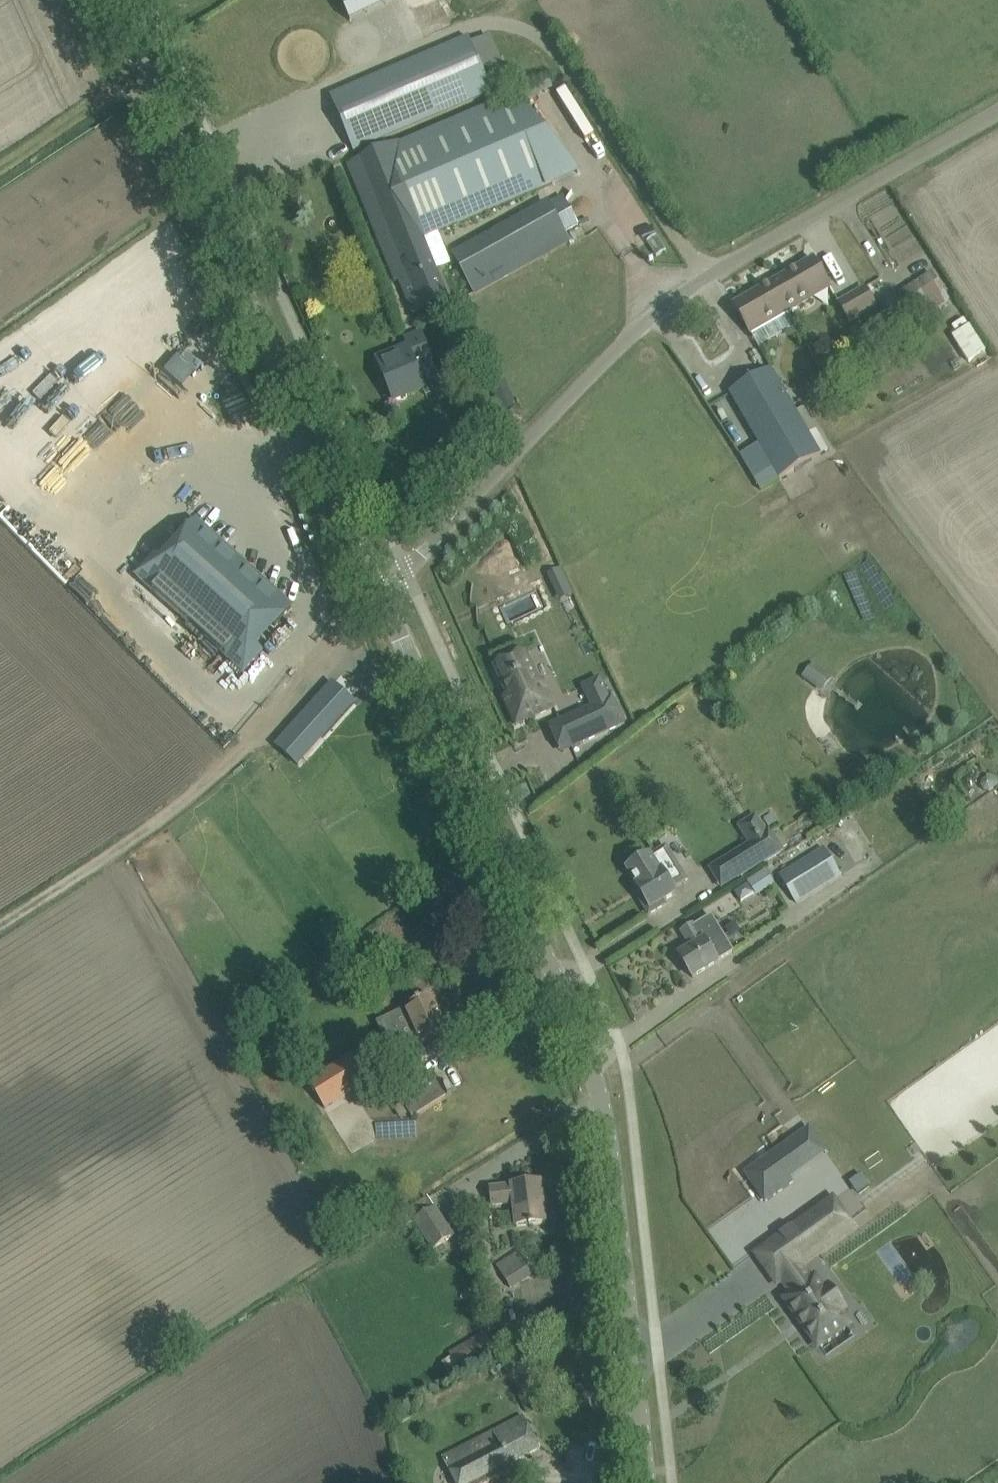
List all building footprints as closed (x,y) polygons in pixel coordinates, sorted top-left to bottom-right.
[(404,0),(350,0),(357,18),(404,0)] [(469,38),(349,88),(331,96),(354,151),(372,144),(493,93),(469,38)] [(516,95),(386,150),(424,242),(578,176),(516,95)] [(400,281),(413,315),(449,300),(424,242),(386,150),(348,166),(396,282),(400,281)] [(870,222),(896,211),(888,191),(862,203),(870,222)] [(569,242),(564,233),(549,204),(455,257),(475,294),(569,242)] [(903,273),(908,280),(922,271),(924,275),(934,269),(926,258),(903,273)] [(772,284),(789,313),(831,288),(814,259),(772,284)] [(886,345),(949,301),(931,273),(877,308),(864,287),(838,303),(850,324),(863,316),(878,341),(886,345)] [(789,313),(772,284),(734,305),(751,334),(789,313)] [(973,324),(952,338),(970,366),(992,352),(973,324)] [(425,390),(416,367),(432,360),(421,333),(406,340),(410,348),(378,361),(395,402),(425,390)] [(169,372),(186,388),(202,371),(185,355),(169,372)] [(772,369),(730,393),(750,427),(759,444),(780,480),(822,456),(809,433),(816,429),(804,407),(796,412),(792,403),(772,369)] [(141,572),(247,669),(266,648),(260,643),(295,605),(201,518),(166,556),(160,551),(141,572)] [(565,568),(551,574),(563,600),(577,593),(565,568)] [(506,701),(517,727),(555,710),(544,686),(542,686),(527,654),(495,669),(508,699),(506,701)] [(816,662),(806,675),(825,689),(834,675),(816,662)] [(277,746),(293,761),(296,763),(323,733),(326,736),(355,703),(333,683),(327,690),(277,746)] [(592,707),(569,717),(570,717),(582,744),(625,724),(613,697),(609,699),(592,707)] [(768,832),(757,814),(738,826),(748,844),(709,868),(722,890),(783,852),(770,831),(768,832)] [(680,869),(667,848),(652,857),(651,855),(628,869),(638,885),(637,886),(643,896),(640,898),(650,914),(665,905),(664,901),(677,893),(674,888),(686,881),(679,870),(680,869)] [(797,903),(841,876),(825,848),(780,876),(797,903)] [(758,894),(777,882),(769,868),(749,880),(758,894)] [(694,928),(685,933),(693,947),(680,955),(693,978),(735,952),(712,915),(693,927),(694,928)] [(414,1005),(389,1017),(398,1037),(405,1052),(422,1044),(431,1040),(449,1031),(432,996),(414,1005)] [(352,1057),(323,1076),(338,1100),(368,1081),(352,1057)] [(435,1078),(401,1100),(410,1114),(413,1118),(414,1117),(447,1097),(435,1078)] [(774,1154),(747,1173),(766,1200),(793,1180),(774,1154)] [(862,1174),(850,1182),(858,1194),(870,1186),(862,1174)] [(540,1183),(520,1185),(513,1186),(513,1187),(491,1189),(493,1205),(515,1203),(518,1227),(530,1225),(530,1227),(534,1226),(533,1225),(546,1223),(544,1205),(542,1205),(540,1183)] [(834,1198),(756,1254),(778,1284),(782,1281),(792,1295),(786,1299),(819,1345),(848,1324),(838,1310),(844,1305),(831,1287),(825,1292),(815,1278),(813,1280),(796,1255),(809,1246),(817,1257),(856,1229),(834,1198)] [(434,1249),(454,1236),(437,1209),(416,1222),(434,1249)] [(519,1250),(498,1264),(513,1289),(535,1275),(519,1250)] [(485,1333),(450,1353),(462,1372),(496,1352),(485,1333)] [(506,1426),(444,1458),(457,1482),(491,1482),(515,1471),(511,1463),(540,1448),(524,1417),(506,1426)]
